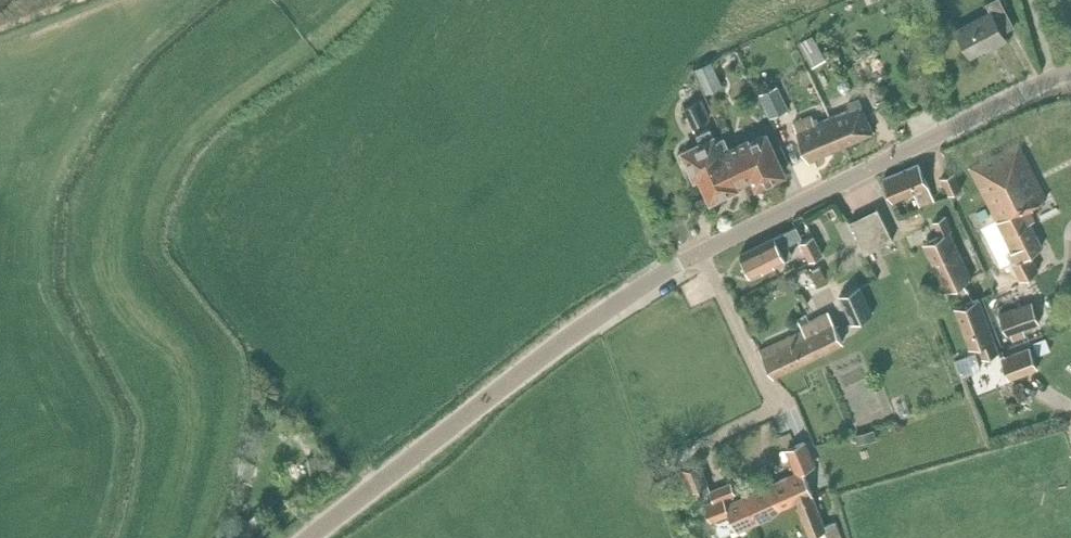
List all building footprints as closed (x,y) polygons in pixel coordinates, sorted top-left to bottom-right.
[(957,29),(971,55),(992,43),(994,47),(1006,40),(1002,34),(1016,27),(1001,0),(994,0),(986,4),(990,11),(957,29)] [(813,35),(799,43),(813,66),(827,58),(813,35)] [(873,74),(885,68),(879,54),(875,55),(870,47),(850,57),(862,86),(876,81),(873,74)] [(716,61),(699,68),(711,94),(727,87),(716,61)] [(780,85),(763,94),(774,116),(791,107),(780,85)] [(828,116),(842,146),(873,131),(857,96),(846,101),(849,107),(828,116)] [(703,99),(685,107),(693,126),(712,118),(703,99)] [(810,160),(842,146),(828,116),(814,122),(811,114),(793,122),(810,160)] [(740,185),(746,181),(729,145),(724,135),(719,138),(715,132),(714,133),(711,126),(697,133),(700,140),(682,148),(696,177),(700,175),(711,199),(740,185)] [(729,145),(746,181),(753,178),(757,186),(785,172),(766,130),(750,137),(750,136),(729,145)] [(970,167),(999,223),(1017,259),(1013,261),(1021,278),(1039,269),(1030,252),(1043,246),(1030,222),(1035,219),(1030,210),(1033,208),(1032,205),(1047,197),(1019,142),(970,167)] [(920,163),(883,179),(893,200),(914,190),(920,204),(935,197),(920,163)] [(955,170),(941,176),(949,194),(962,188),(955,170)] [(875,248),(889,241),(891,239),(876,209),(851,222),(866,252),(875,248)] [(940,234),(924,243),(946,291),(954,287),(959,295),(968,291),(964,282),(973,277),(951,230),(953,228),(947,215),(934,221),(940,234)] [(798,226),(742,254),(752,276),(793,256),(787,244),(792,242),(803,237),(798,226)] [(814,236),(801,242),(810,260),(823,254),(814,236)] [(893,251),(889,241),(875,248),(879,258),(893,251)] [(822,267),(811,272),(817,286),(828,281),(822,267)] [(861,284),(840,295),(853,322),(874,312),(861,284)] [(980,297),(955,307),(970,348),(977,345),(982,358),(999,352),(980,297)] [(1007,333),(1040,321),(1033,300),(1000,312),(1007,333)] [(808,327),(761,350),(773,375),(842,341),(828,312),(805,323),(808,327)] [(1038,354),(1051,350),(1046,338),(1034,342),(1038,354)] [(1030,346),(1002,356),(1010,377),(1038,366),(1030,346)] [(875,429),(859,433),(861,442),(877,438),(875,429)] [(805,441),(786,449),(797,472),(803,469),(814,464),(805,441)] [(701,462),(682,469),(691,491),(709,484),(701,462)] [(797,502),(813,495),(803,469),(797,472),(770,484),(780,509),(797,502)] [(780,509),(770,484),(736,500),(733,493),(736,493),(732,482),(710,491),(714,501),(705,504),(712,521),(730,513),(737,530),(772,515),(780,509)] [(797,502),(811,537),(842,537),(836,521),(825,525),(813,495),(797,502)] [(240,517),(231,537),(245,537),(252,521),(240,517)]
